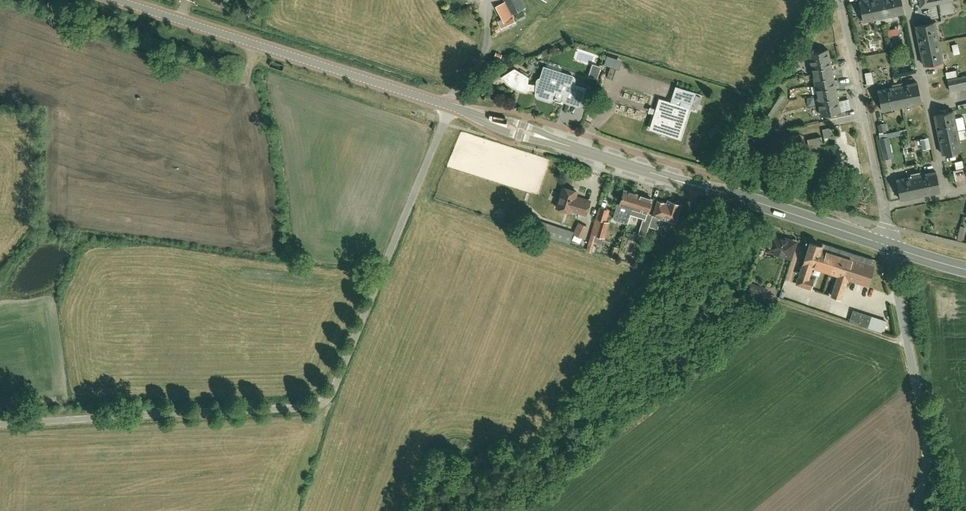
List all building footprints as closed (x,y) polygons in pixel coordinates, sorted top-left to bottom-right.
[(516,22),(514,18),(514,17),(512,13),(525,7),(521,0),(504,0),(505,1),(495,6),(502,19),(497,21),(502,29),(516,22)] [(880,0),(863,0),(859,1),(863,21),(883,17),(880,0)] [(904,12),(901,0),(880,0),(883,17),(904,12)] [(523,10),(515,14),(519,20),(526,16),(523,10)] [(920,46),(939,42),(935,22),(915,25),(920,46)] [(943,61),(939,42),(920,46),(924,65),(943,61)] [(811,63),(830,60),(827,49),(809,53),(811,63)] [(830,60),(811,63),(813,74),(832,70),(830,60)] [(592,76),(601,79),(604,66),(595,63),(592,76)] [(616,68),(611,66),(607,77),(612,79),(616,68)] [(538,97),(539,97),(550,100),(550,101),(551,101),(552,100),(553,100),(554,99),(554,98),(555,96),(563,98),(563,99),(563,100),(564,101),(565,101),(577,105),(578,105),(579,105),(580,105),(580,104),(585,88),(574,85),(575,80),(575,78),(575,77),(574,77),(573,76),(544,67),(541,78),(540,78),(539,78),(538,79),(537,80),(537,83),(527,82),(528,77),(515,69),(503,77),(504,78),(505,80),(507,82),(508,83),(510,84),(513,86),(517,88),(521,90),(523,90),(527,91),(527,89),(537,90),(536,93),(536,94),(537,95),(537,96),(538,97)] [(832,70),(813,74),(815,84),(834,80),(832,70)] [(874,71),(867,72),(869,84),(876,83),(874,71)] [(948,79),(950,90),(965,87),(965,76),(948,79)] [(834,80),(815,84),(817,94),(836,91),(834,80)] [(902,106),(922,102),(917,82),(902,85),(902,82),(897,83),(902,106)] [(902,106),(897,83),(892,84),(892,87),(878,90),(882,110),(902,106)] [(692,104),(695,93),(676,86),(672,98),(678,99),(676,105),(661,100),(653,125),(679,134),(687,109),(679,106),(681,101),(692,104)] [(836,91),(817,94),(819,105),(838,101),(836,91)] [(838,101),(819,105),(821,115),(840,112),(838,101)] [(957,131),(953,111),(934,115),(938,135),(957,131)] [(894,157),(891,137),(902,135),(901,130),(889,132),(887,122),(878,124),(884,159),(894,157)] [(957,131),(938,135),(943,154),(961,150),(957,131)] [(824,154),(821,136),(808,139),(811,156),(824,154)] [(931,137),(922,139),(924,149),(932,148),(931,137)] [(940,191),(936,171),(921,174),(921,171),(916,172),(920,195),(940,191)] [(920,195),(916,172),(910,173),(911,176),(896,179),(900,199),(920,195)] [(578,192),(564,188),(558,208),(572,212),(572,210),(587,215),(591,202),(576,197),(578,192)] [(625,190),(621,204),(619,203),(615,214),(617,216),(623,218),(622,221),(628,223),(637,194),(625,190)] [(637,194),(628,223),(631,214),(646,219),(646,221),(642,220),(638,233),(645,235),(649,222),(650,222),(653,215),(649,213),(653,199),(637,194)] [(653,215),(650,222),(649,226),(658,229),(661,217),(676,222),(680,209),(683,207),(681,204),(681,203),(679,200),(676,202),(673,201),(672,205),(657,200),(653,215)] [(609,222),(595,218),(586,250),(591,252),(591,251),(598,253),(600,248),(597,248),(599,242),(594,241),(596,235),(605,238),(609,222)] [(580,222),(575,239),(585,242),(590,225),(580,222)] [(567,229),(563,241),(570,243),(573,231),(567,229)] [(790,256),(795,242),(771,234),(767,249),(790,256)] [(809,247),(803,245),(800,255),(806,257),(797,284),(811,288),(814,280),(808,278),(812,266),(839,275),(832,296),(840,298),(847,278),(868,284),(874,265),(842,254),(838,252),(837,253),(821,248),(821,245),(810,242),(809,247)] [(764,298),(767,289),(751,284),(749,293),(764,298)] [(886,321),(853,310),(850,321),(883,332),(886,321)]
